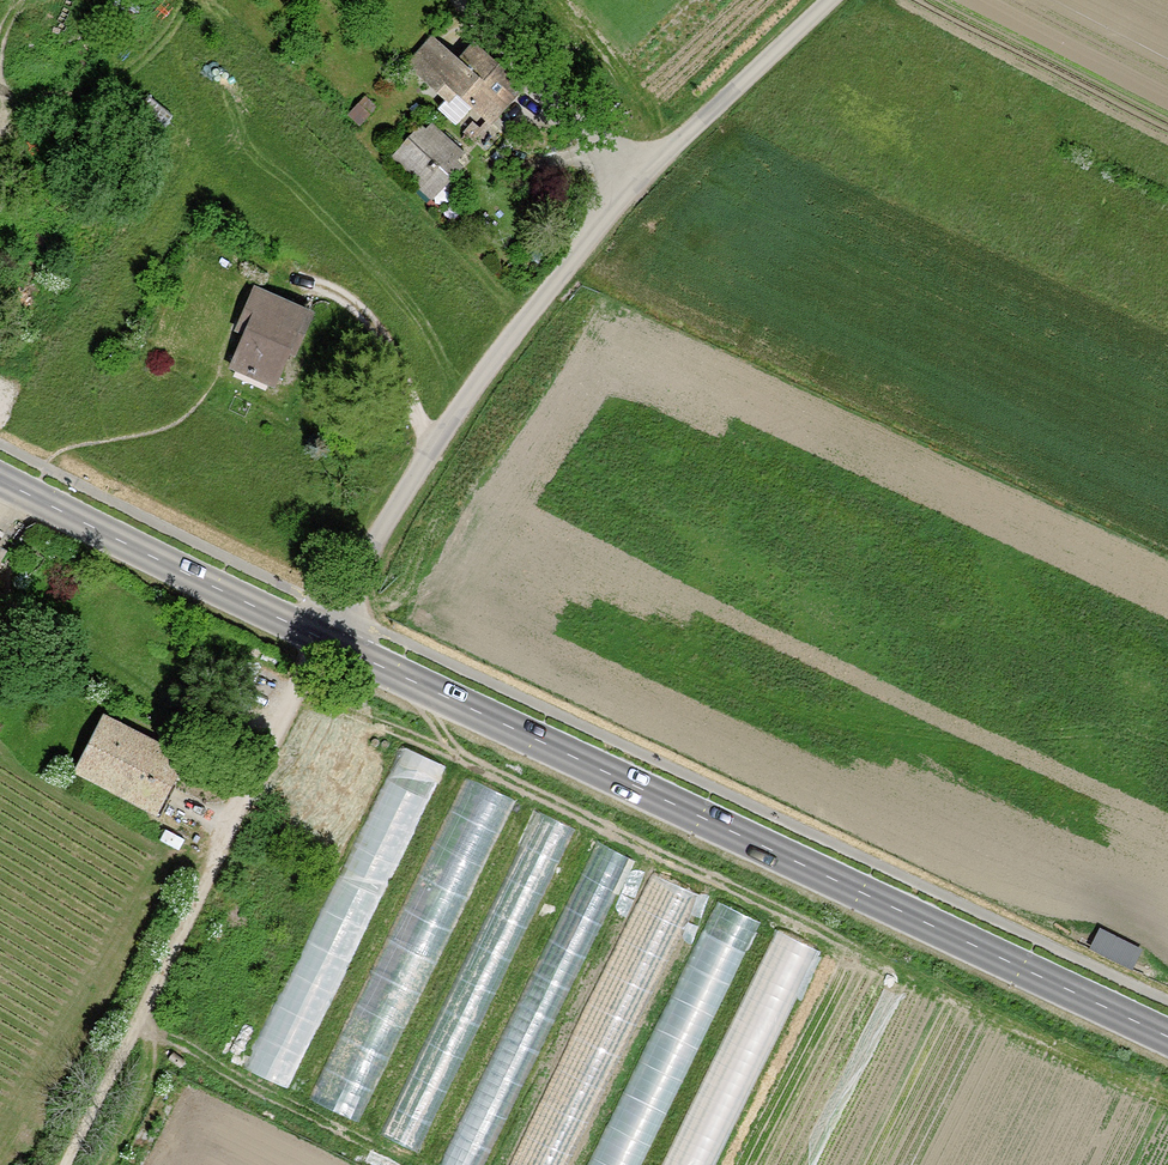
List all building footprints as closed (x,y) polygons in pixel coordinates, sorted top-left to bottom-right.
[(472,136),(519,84),(472,42),(456,60),(431,37),(408,62),(447,96),(438,106),(472,136)] [(391,159),(429,194),(456,164),(449,158),(457,150),(429,125),(423,131),(419,128),(391,159)] [(306,309),(251,288),(236,326),(243,329),(229,365),(269,381),(282,347),(291,350),(306,309)] [(105,716),(78,768),(154,807),(180,755),(105,716)] [(300,1087),(448,761),(402,740),(254,1066),(300,1087)] [(462,770),(327,1101),(372,1119),(507,789),(462,770)] [(540,806),(389,1132),(423,1148),(574,822),(540,806)] [(590,835),(479,1119),(513,1132),(624,849),(590,835)] [(528,1164),(582,1164),(692,884),(645,865),(528,1164)] [(764,915),(710,890),(691,930),(701,934),(594,1164),(649,1164),(764,915)] [(1133,965),(1144,944),(1102,923),(1091,943),(1133,965)] [(822,944),(778,924),(666,1164),(719,1164),(822,944)]
